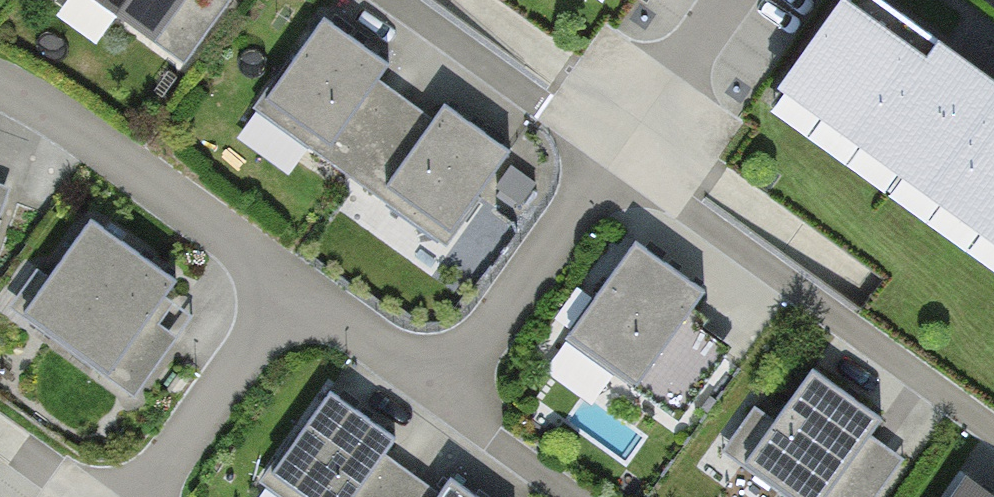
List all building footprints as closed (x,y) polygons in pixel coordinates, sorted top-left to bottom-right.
[(155,48),(191,0),(88,0),(155,48)] [(879,0),(845,0),(764,117),(993,275),(993,79),(879,0)] [(395,73),(322,14),(252,101),(324,160),(395,73)] [(507,152),(435,102),(375,188),(447,238),(507,152)] [(181,282),(93,225),(31,319),(119,376),(181,282)] [(700,294),(629,244),(563,339),(634,389),(700,294)] [(811,374),(744,472),(780,496),(839,496),(888,427),(811,374)] [(325,387),(259,476),(287,496),(350,496),(394,437),(325,387)] [(962,483),(953,496),(982,496),(962,483)] [(443,484),(434,496),(462,496),(443,484)]
